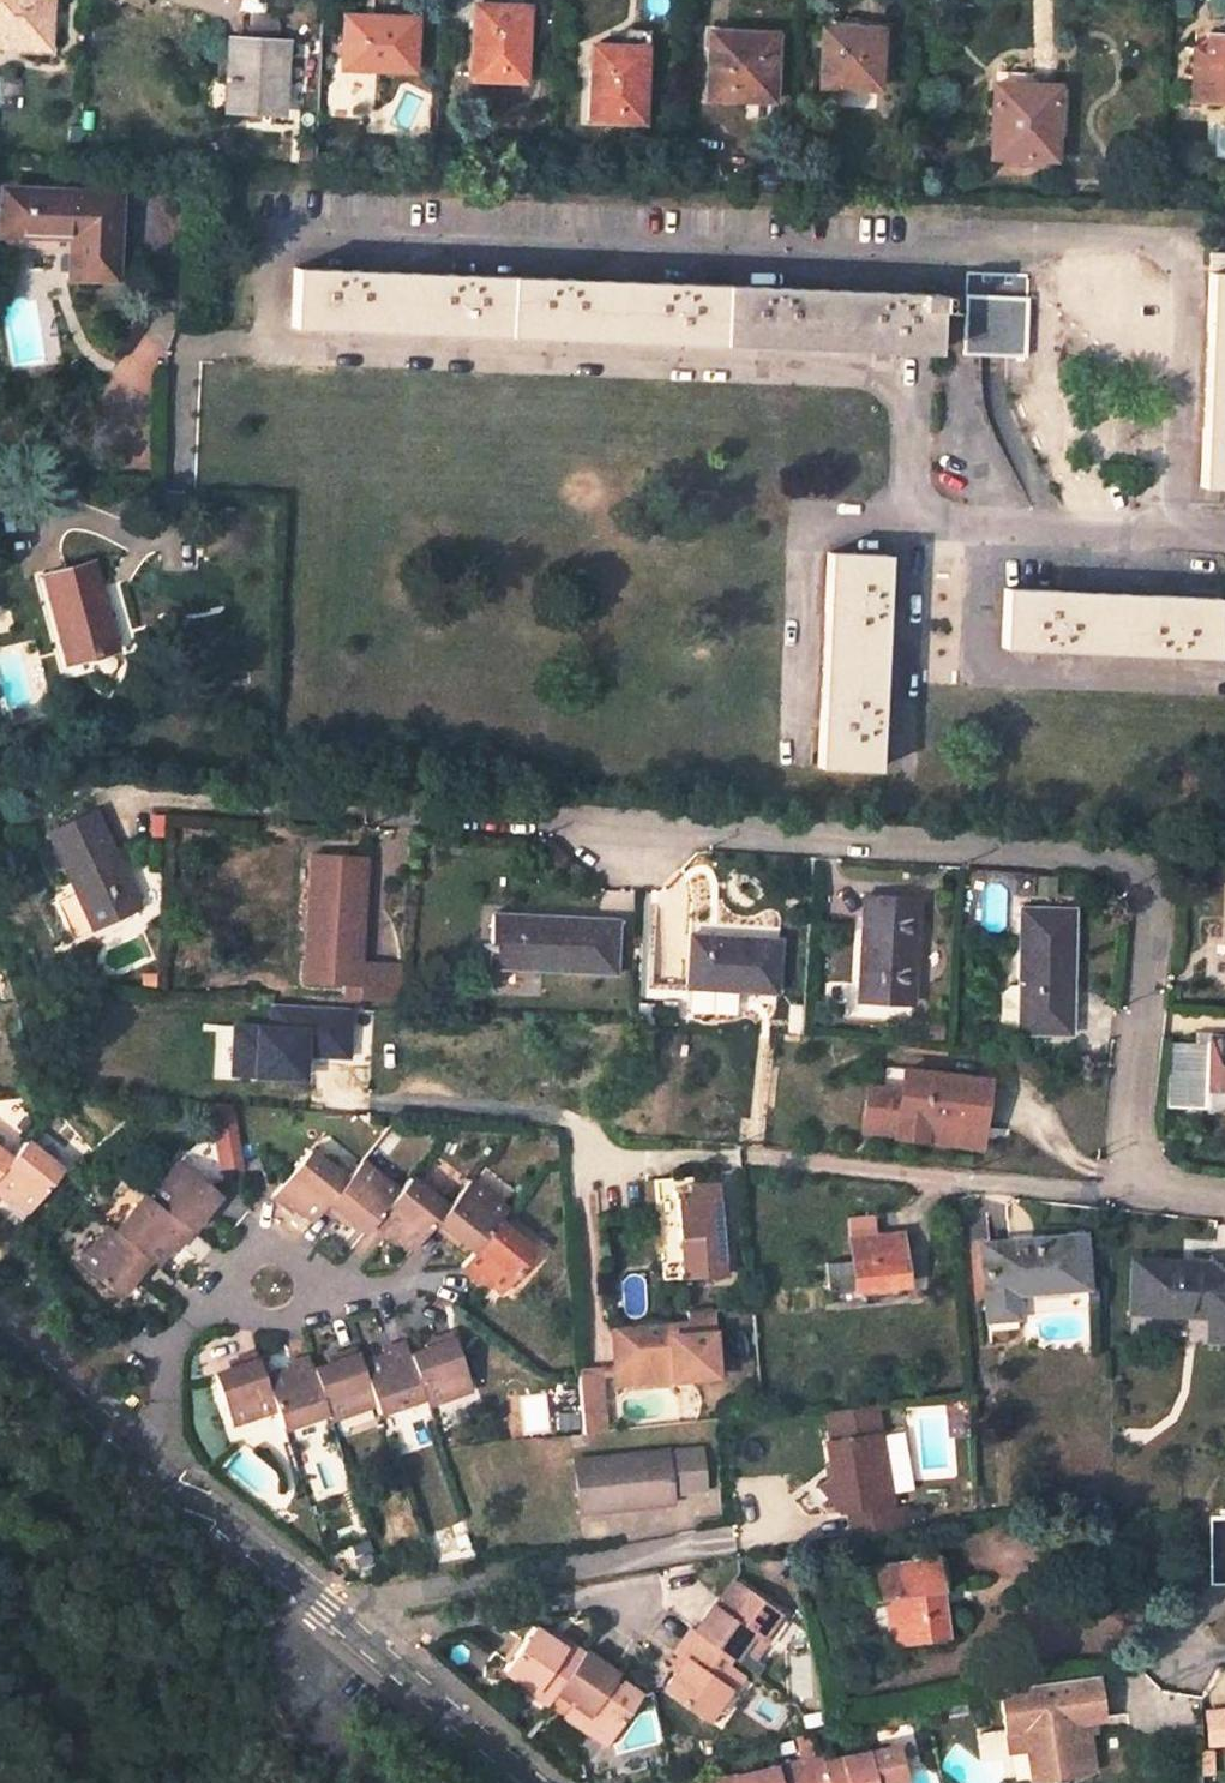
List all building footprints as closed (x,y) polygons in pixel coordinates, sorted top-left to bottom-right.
[(63,0),(0,0),(0,44),(22,46),(22,52),(60,54),(63,0)] [(252,38),(278,40),(278,27),(271,5),(266,0),(242,0),(252,38)] [(471,77),(524,80),(527,14),(506,13),(506,5),(471,4),(470,28),(473,28),(471,77)] [(527,14),(527,6),(506,5),(506,13),(527,14)] [(415,69),(417,18),(343,16),(343,39),(340,39),(340,45),(343,45),(342,66),(415,69)] [(819,85),(877,86),(879,36),(855,36),(855,27),(856,19),(822,18),(819,85)] [(879,36),(880,27),(855,27),(855,36),(879,36)] [(729,31),(710,30),(709,41),(729,42),(729,31)] [(772,97),(774,33),(729,31),(729,42),(709,41),(707,96),(772,97)] [(1192,102),(1224,103),(1224,32),(1207,32),(1206,47),(1193,47),(1192,102)] [(249,38),(235,37),(235,51),(248,52),(249,38)] [(282,110),(285,40),(278,40),(252,38),(249,38),(248,52),(235,51),(232,108),(282,110)] [(602,45),(592,44),(592,69),(601,69),(602,45)] [(589,117),(641,120),(644,54),(623,53),(623,47),(602,45),(601,69),(592,69),(589,117)] [(994,68),(991,156),(1056,159),(1058,84),(1032,83),(1032,69),(994,68)] [(114,277),(118,195),(4,189),(1,250),(73,253),(72,276),(114,277)] [(1209,266),(1224,267),(1224,250),(1209,250),(1209,266)] [(295,267),(293,325),(936,352),(937,310),(965,310),(964,353),(1026,356),(1028,298),(295,267)] [(1200,486),(1224,486),(1224,272),(1209,271),(1200,486)] [(828,552),(819,766),(878,769),(886,555),(828,552)] [(116,649),(92,561),(43,574),(66,662),(116,649)] [(62,678),(119,664),(116,649),(66,662),(43,574),(34,577),(62,678)] [(1005,588),(1003,645),(1216,656),(1218,598),(1005,588)] [(97,810),(48,832),(92,928),(141,905),(97,810)] [(312,853),(304,979),(345,982),(344,995),(397,999),(399,965),(359,963),(366,856),(312,853)] [(864,896),(858,1001),(881,1002),(912,1004),(918,898),(864,896)] [(1073,908),(1019,907),(1017,1014),(1013,1014),(1013,1029),(1016,1029),(1017,1033),(1072,1032),(1073,908)] [(492,913),(489,967),(615,975),(618,918),(492,913)] [(689,932),(686,988),(776,992),(780,939),(689,932)] [(858,1001),(858,1013),(880,1015),(881,1002),(858,1001)] [(225,1020),(224,1075),(303,1077),(303,1055),(350,1056),(351,1005),(257,1003),(256,1021),(225,1020)] [(1206,1111),(1224,1112),(1224,1037),(1209,1036),(1206,1111)] [(989,1079),(904,1069),(902,1088),(880,1086),(866,1096),(864,1116),(874,1129),(896,1132),(896,1134),(925,1137),(927,1121),(982,1128),(989,1079)] [(35,1088),(55,1106),(67,1090),(52,1089),(38,1088),(35,1088)] [(500,1093),(499,1101),(513,1102),(513,1094),(500,1093)] [(153,1097),(135,1096),(142,1111),(153,1097)] [(235,1117),(210,1119),(214,1167),(239,1165),(235,1117)] [(982,1128),(927,1121),(925,1137),(979,1145),(982,1128)] [(9,1150),(18,1135),(0,1124),(0,1145),(9,1150)] [(62,1170),(26,1140),(11,1159),(0,1172),(0,1195),(7,1200),(11,1195),(31,1210),(62,1170)] [(346,1180),(308,1149),(272,1193),(291,1208),(295,1203),(315,1219),(324,1207),(346,1180)] [(0,1150),(0,1172),(11,1159),(0,1150)] [(209,1214),(226,1197),(179,1158),(149,1197),(190,1229),(205,1211),(209,1214)] [(324,1207),(342,1222),(346,1217),(364,1231),(372,1222),(397,1191),(361,1162),(346,1180),(324,1207)] [(372,1222),(392,1237),(396,1233),(414,1247),(432,1225),(447,1207),(409,1176),(397,1191),(372,1222)] [(662,1280),(725,1275),(719,1181),(694,1183),(693,1177),(655,1180),(662,1280)] [(432,1225),(452,1239),(455,1235),(473,1249),(497,1220),(505,1209),(469,1180),(447,1207),(432,1225)] [(169,1244),(174,1248),(190,1229),(149,1197),(144,1194),(114,1231),(152,1261),(155,1263),(169,1244)] [(905,1287),(900,1234),(875,1237),(872,1213),(847,1216),(848,1239),(846,1239),(847,1260),(824,1262),(829,1295),(905,1287)] [(501,1291),(535,1250),(497,1220),(473,1249),(460,1267),(478,1281),(482,1276),(501,1291)] [(76,1262),(116,1294),(132,1277),(137,1281),(152,1261),(114,1231),(107,1225),(76,1262)] [(982,1245),(988,1329),(1017,1327),(1014,1290),(1086,1284),(1080,1237),(982,1245)] [(1131,1309),(1209,1313),(1208,1336),(1224,1338),(1224,1266),(1213,1265),(1213,1257),(1201,1256),(1202,1263),(1132,1259),(1131,1309)] [(1213,1257),(1213,1265),(1224,1266),(1224,1257),(1213,1257)] [(829,1301),(906,1293),(905,1287),(829,1295),(829,1301)] [(714,1374),(708,1308),(684,1311),(685,1321),(606,1328),(610,1371),(670,1366),(671,1376),(671,1378),(714,1374)] [(423,1395),(426,1403),(471,1387),(452,1333),(428,1341),(430,1347),(409,1354),(423,1395)] [(405,1342),(382,1350),(385,1355),(362,1363),(375,1403),(378,1411),(423,1395),(409,1354),(405,1342)] [(329,1417),(375,1403),(362,1363),(357,1346),(334,1354),(336,1362),(313,1369),(327,1411),(329,1417)] [(213,1375),(228,1424),(275,1409),(264,1378),(259,1361),(256,1353),(233,1361),(235,1368),(213,1375)] [(286,1364),(288,1370),(264,1378),(275,1409),(280,1426),(327,1411),(313,1369),(309,1356),(286,1364)] [(595,1365),(577,1367),(580,1409),(599,1408),(595,1365)] [(670,1366),(610,1371),(611,1382),(671,1376),(670,1366)] [(877,1419),(875,1404),(826,1412),(830,1438),(827,1438),(833,1475),(819,1485),(839,1510),(847,1509),(851,1536),(895,1528),(908,1526),(905,1506),(892,1508),(887,1477),(877,1419)] [(599,1408),(580,1409),(582,1431),(600,1429),(599,1408)] [(591,1446),(590,1435),(571,1436),(571,1448),(591,1446)] [(706,1488),(701,1446),(573,1459),(579,1511),(621,1507),(620,1496),(670,1491),(706,1488)] [(621,1507),(671,1502),(670,1491),(620,1496),(621,1507)] [(1211,1580),(1224,1580),(1224,1509),(1220,1509),(1220,1518),(1210,1519),(1211,1580)] [(367,1566),(362,1551),(351,1554),(355,1570),(367,1566)] [(945,1636),(935,1556),(863,1565),(867,1597),(882,1596),(885,1644),(945,1636)] [(732,1657),(735,1659),(741,1649),(751,1656),(755,1658),(766,1643),(761,1640),(779,1614),(735,1583),(732,1580),(719,1597),(723,1600),(718,1607),(714,1604),(712,1603),(694,1629),(732,1657)] [(719,1597),(714,1604),(718,1607),(723,1600),(719,1597)] [(779,1614),(761,1640),(766,1643),(783,1617),(779,1614)] [(549,1636),(534,1627),(504,1669),(532,1689),(529,1694),(546,1704),(555,1692),(583,1652),(552,1632),(549,1636)] [(665,1688),(705,1718),(727,1690),(730,1692),(742,1676),(727,1665),(732,1657),(694,1629),(691,1627),(674,1652),(680,1656),(686,1660),(677,1673),(665,1688)] [(562,1716),(578,1728),(585,1717),(612,1735),(640,1693),(622,1681),(618,1686),(608,1680),(612,1674),(615,1671),(585,1649),(583,1652),(555,1692),(571,1703),(562,1716)] [(680,1656),(671,1668),(677,1673),(686,1660),(680,1656)] [(618,1686),(622,1681),(612,1674),(608,1680),(618,1686)] [(1045,1677),(1013,1685),(1015,1723),(1033,1722),(1034,1740),(1036,1773),(1056,1778),(1056,1782),(1069,1781),(1069,1777),(1089,1770),(1088,1752),(1100,1751),(1098,1718),(1115,1717),(1112,1674),(1062,1677),(1045,1677)] [(578,1728),(605,1745),(612,1735),(585,1717),(578,1728)] [(1033,1722),(1015,1723),(1016,1741),(1034,1740),(1033,1722)] [(895,1751),(825,1767),(824,1761),(800,1767),(733,1782),(903,1782),(895,1751)] [(1101,1766),(1100,1751),(1088,1752),(1089,1770),(1101,1766)]
